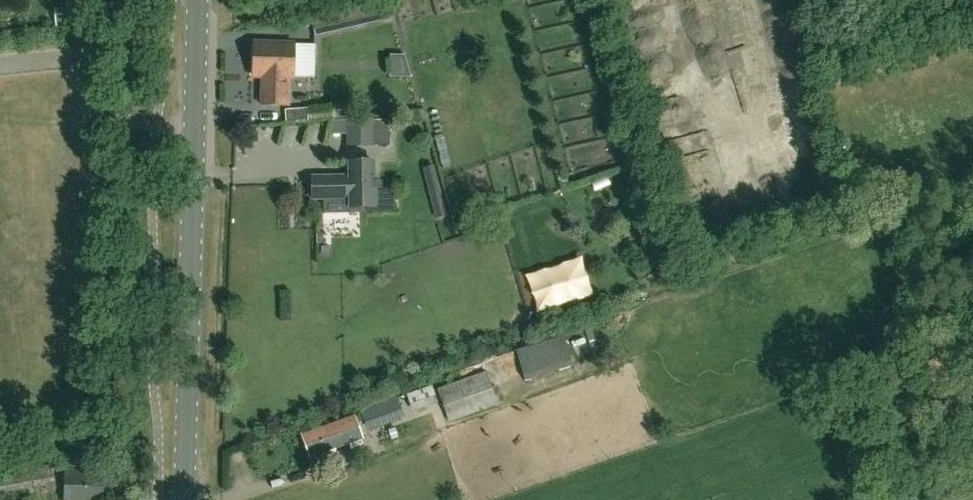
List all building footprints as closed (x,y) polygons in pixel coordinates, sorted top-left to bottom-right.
[(315,36),(393,18),(389,0),(385,0),(311,17),(315,36)] [(60,27),(76,25),(75,10),(58,12),(60,27)] [(288,105),(287,76),(291,76),(291,43),(251,44),(251,77),(260,76),(261,105),(288,105)] [(341,105),(309,108),(308,120),(342,118),(341,105)] [(286,123),(308,120),(309,108),(285,110),(286,123)] [(348,146),(374,146),(374,145),(390,145),(390,130),(389,118),(373,119),(347,119),(348,146)] [(374,207),(373,162),(349,163),(350,176),(313,177),(313,199),(326,198),(326,212),(357,211),(357,207),(374,207)] [(329,254),(329,245),(321,245),(321,254),(329,254)] [(516,350),(525,379),(572,365),(563,336),(516,350)] [(449,422),(499,404),(487,371),(438,389),(449,422)] [(412,411),(438,402),(432,386),(407,395),(412,411)] [(367,426),(401,414),(395,396),(360,408),(367,426)] [(310,457),(363,439),(355,416),(302,435),(310,457)] [(387,430),(390,439),(397,437),(394,428),(387,430)] [(52,464),(0,474),(0,494),(56,485),(52,464)] [(104,471),(65,470),(64,499),(103,499),(104,471)]
